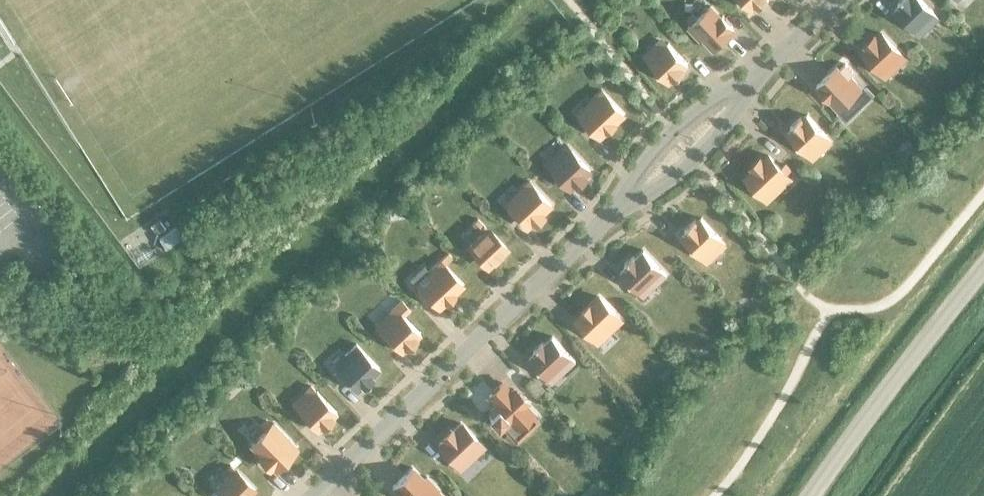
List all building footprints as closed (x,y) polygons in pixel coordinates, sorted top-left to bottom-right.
[(751,10),(756,6),(758,8),(766,0),(741,0),(751,10)] [(894,10),(913,31),(928,17),(933,22),(937,18),(932,13),(933,12),(921,0),(901,0),(897,4),(899,6),(894,10)] [(694,21),(690,17),(684,23),(688,27),(687,28),(699,41),(702,38),(713,50),(733,31),(730,28),(732,27),(722,16),(720,17),(710,6),(694,21)] [(867,47),(862,52),(881,72),(895,58),(900,64),(905,59),(900,54),(881,34),(876,39),(874,37),(865,45),(867,47)] [(648,52),(643,56),(649,62),(648,62),(667,83),(672,78),(674,80),(684,71),(682,69),(687,64),(668,43),(653,58),(648,52)] [(816,86),(819,89),(817,90),(827,101),(829,100),(839,111),(855,95),(859,100),(865,94),(861,90),(862,89),(850,76),(847,79),(836,67),(816,86)] [(584,116),(579,120),(585,126),(588,123),(600,136),(623,115),(601,91),(591,100),(595,104),(583,115),(584,116)] [(792,129),(787,134),(806,154),(821,140),(826,146),(830,142),(825,136),(826,136),(806,115),(801,120),(799,118),(790,127),(792,129)] [(566,155),(551,168),(570,188),(575,184),(577,186),(586,177),(584,175),(589,170),(571,150),(570,151),(565,145),(560,149),(566,155)] [(753,169),(744,177),(767,202),(779,191),(775,186),(786,175),(791,171),(785,165),(781,169),(768,155),(761,161),(759,159),(751,167),(753,169)] [(509,207),(505,211),(510,217),(515,213),(528,227),(534,221),(536,223),(545,215),(543,213),(551,205),(528,180),(516,191),(521,195),(509,206),(509,207)] [(686,232),(681,237),(700,257),(715,243),(720,249),(725,245),(719,239),(720,239),(700,218),(695,223),(693,221),(684,230),(686,232)] [(481,235),(468,247),(487,267),(506,249),(487,229),(477,219),(472,224),(481,235)] [(169,231),(145,244),(151,255),(175,242),(169,231)] [(629,282),(624,286),(634,296),(638,292),(639,293),(650,282),(654,286),(666,275),(643,251),(634,259),(633,256),(624,265),(626,267),(620,273),(629,282)] [(420,288),(415,292),(421,297),(425,293),(438,307),(462,285),(444,267),(453,259),(448,254),(439,262),(439,261),(427,272),(431,276),(419,287),(420,288)] [(589,333),(585,337),(590,343),(595,338),(595,339),(607,328),(611,332),(623,321),(599,297),(576,319),(589,333)] [(395,318),(380,332),(399,352),(404,347),(406,349),(416,340),(414,338),(419,333),(402,315),(409,309),(402,300),(394,308),(390,312),(395,318)] [(533,351),(535,353),(529,359),(542,373),(537,377),(543,383),(547,378),(547,379),(559,368),(563,372),(575,361),(552,337),(543,345),(541,343),(533,351)] [(336,371),(332,375),(337,381),(342,377),(355,391),(361,385),(363,387),(372,379),(370,377),(378,369),(355,344),(344,355),(348,360),(336,371)] [(531,414),(523,405),(526,403),(513,390),(510,392),(502,383),(497,388),(497,387),(492,391),(493,392),(488,397),(496,405),(490,412),(492,413),(488,417),(497,426),(501,423),(503,425),(509,418),(517,427),(525,421),(530,426),(537,420),(531,414)] [(311,397),(297,411),(316,431),(321,426),(323,428),(332,419),(330,417),(335,413),(316,393),(311,387),(306,392),(311,397)] [(274,469),(296,447),(273,423),(270,426),(266,422),(260,428),(264,432),(250,445),(261,456),(260,457),(270,468),(271,466),(274,469)] [(444,439),(438,445),(451,459),(446,463),(452,469),(456,465),(457,465),(468,454),(472,459),(484,448),(461,423),(452,431),(451,429),(442,437),(444,439)] [(216,489),(223,495),(247,495),(254,489),(234,470),(230,466),(224,472),(228,476),(216,489)] [(394,490),(393,491),(397,495),(440,495),(441,495),(437,491),(438,490),(426,477),(423,480),(411,468),(392,487),(394,490)]
